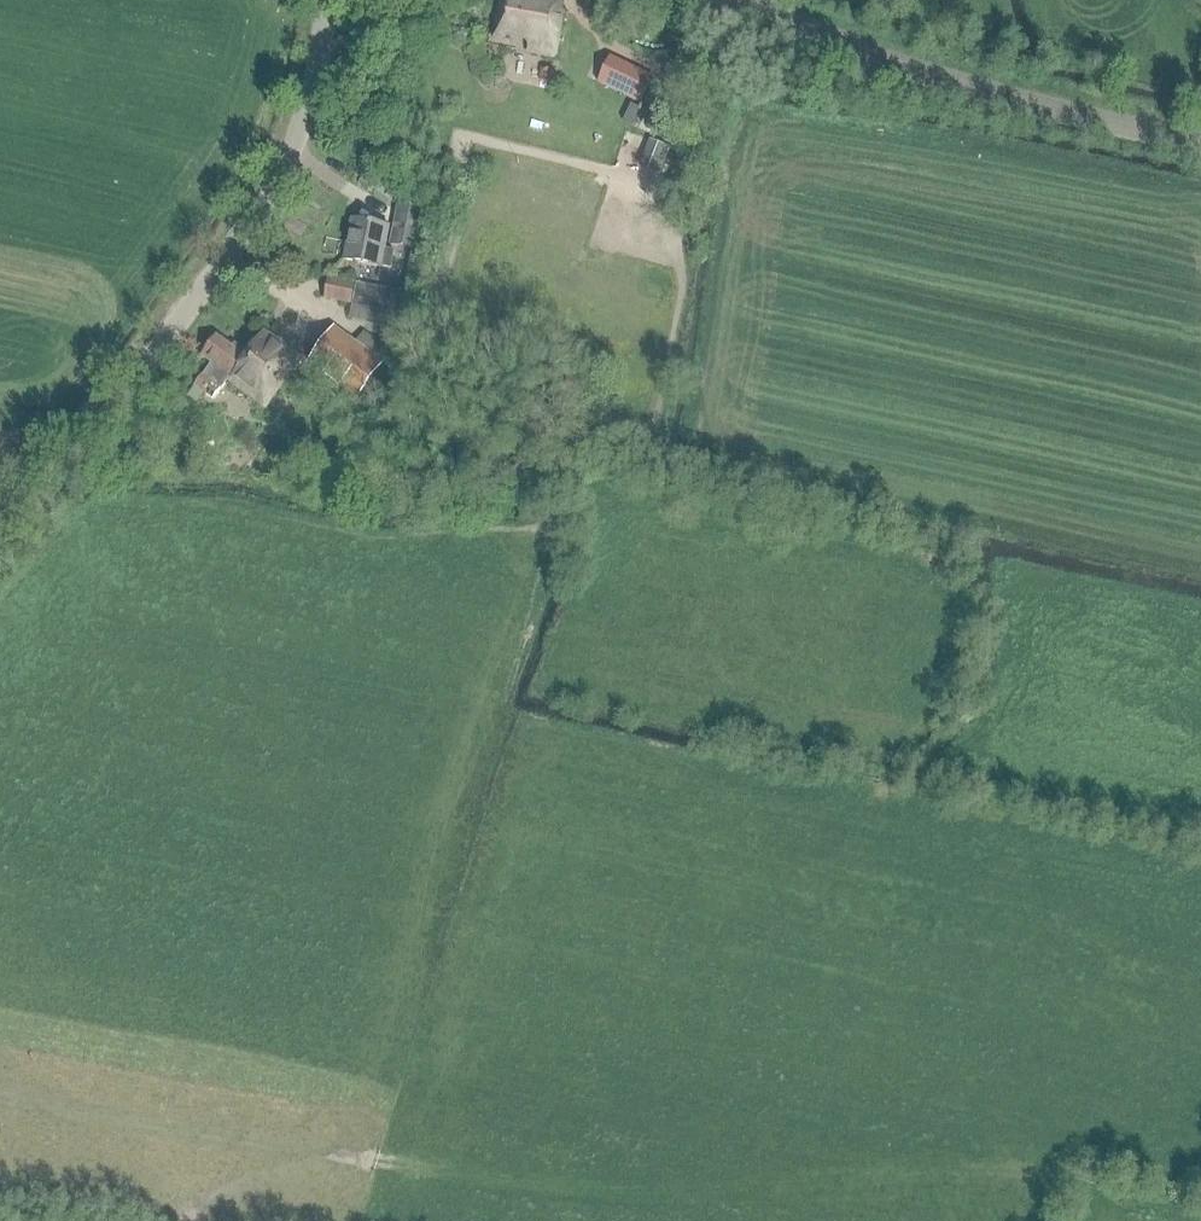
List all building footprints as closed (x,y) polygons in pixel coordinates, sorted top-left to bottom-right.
[(496,26),(532,32),(529,50),(556,55),(564,12),(562,12),(564,0),(501,0),(496,26)] [(656,81),(610,59),(599,82),(645,104),(656,81)] [(541,68),(538,79),(551,81),(553,70),(541,68)] [(630,103),(622,121),(632,125),(640,108),(630,103)] [(648,140),(638,167),(660,175),(670,148),(648,140)] [(414,252),(423,211),(399,206),(390,247),(414,252)] [(389,227),(352,220),(344,261),(380,268),(390,270),(394,253),(384,250),(389,227)] [(327,278),(323,298),(351,304),(351,303),(355,284),(327,278)] [(355,284),(351,303),(391,311),(394,311),(398,312),(402,293),(355,284)] [(335,330),(309,365),(356,399),(382,364),(335,330)] [(301,359),(264,332),(249,352),(234,341),(231,346),(215,334),(202,352),(212,360),(202,373),(201,372),(194,382),(213,396),(228,376),(229,377),(267,405),(301,359)]
